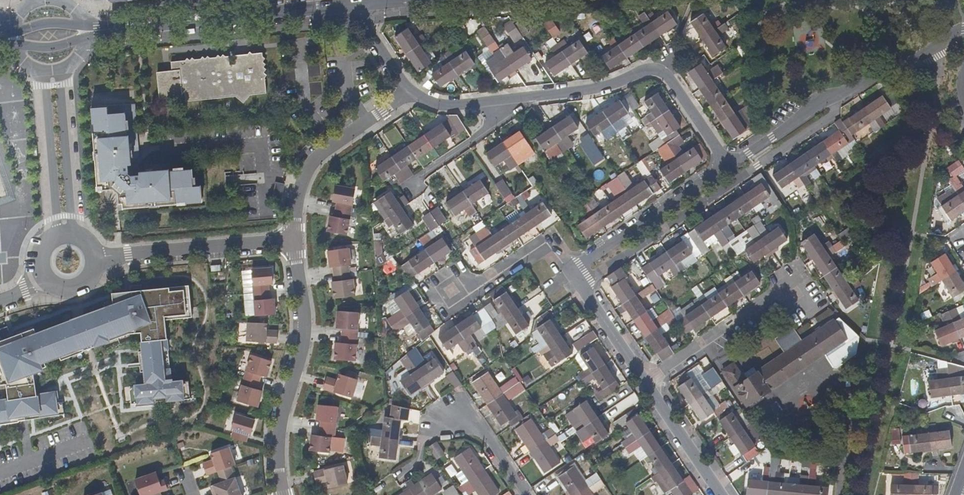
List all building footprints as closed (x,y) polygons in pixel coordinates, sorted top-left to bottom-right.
[(675,25),(667,12),(656,20),(651,12),(646,15),(659,35),(675,25)] [(642,46),(659,35),(646,15),(644,13),(638,16),(645,27),(633,33),(639,42),(642,46)] [(701,38),(721,25),(717,20),(710,25),(702,14),(690,22),(701,38)] [(559,33),(550,20),(543,23),(544,25),(552,37),(559,33)] [(521,36),(511,21),(504,26),(514,41),(521,36)] [(724,47),(717,35),(727,28),(724,24),(721,25),(701,38),(712,55),(724,47)] [(819,26),(799,27),(800,48),(819,47),(819,26)] [(495,42),(487,30),(485,27),(479,32),(488,46),(495,42)] [(425,41),(421,35),(414,39),(408,29),(395,37),(406,53),(425,41)] [(625,57),(642,46),(639,42),(633,33),(617,44),(625,57)] [(617,44),(613,38),(608,41),(612,47),(600,55),(608,67),(625,57),(617,44)] [(570,64),(586,53),(578,41),(568,47),(563,40),(557,44),(566,58),(570,64)] [(429,62),(423,52),(429,47),(425,41),(406,53),(417,70),(429,62)] [(570,64),(566,58),(557,44),(551,48),(555,55),(545,62),(553,75),(570,64)] [(531,60),(522,47),(513,53),(506,45),(500,49),(512,68),(514,71),(531,60)] [(474,64),(466,51),(454,59),(449,50),(443,54),(456,75),(474,64)] [(498,81),(514,71),(512,68),(500,50),(494,54),(499,63),(490,69),(498,81)] [(182,61),(168,63),(169,71),(154,73),(157,100),(180,97),(179,94),(182,94),(183,102),(233,97),(241,104),(247,96),(264,94),(262,78),(264,76),(262,74),(261,73),(263,70),(261,68),(261,67),(263,65),(261,63),(260,62),(262,59),(260,57),(260,53),(249,54),(247,52),(245,55),(243,55),(243,60),(232,61),(232,65),(227,66),(226,57),(223,57),(220,55),(218,58),(215,56),(213,58),(207,59),(205,57),(203,59),(202,59),(200,57),(198,60),(192,60),(189,58),(188,61),(187,61),(184,59),(182,61)] [(456,75),(443,54),(438,60),(443,66),(431,74),(439,86),(456,75)] [(243,55),(226,57),(227,66),(232,65),(232,61),(243,60),(243,55)] [(490,76),(483,65),(481,66),(488,77),(490,76)] [(711,82),(700,65),(688,74),(699,90),(711,82)] [(722,98),(711,82),(699,90),(710,106),(722,98)] [(899,105),(891,93),(866,109),(870,115),(880,130),(885,127),(879,118),(899,105)] [(667,111),(657,95),(644,103),(651,114),(655,120),(667,111)] [(639,107),(632,96),(624,101),(631,112),(639,107)] [(733,115),(722,98),(710,106),(720,123),(733,115)] [(626,114),(618,101),(602,112),(616,133),(620,130),(614,122),(626,114)] [(145,172),(137,173),(138,176),(129,176),(127,174),(126,166),(129,166),(137,156),(133,105),(90,109),(96,187),(101,186),(102,190),(112,189),(117,194),(118,204),(122,203),(122,208),(148,206),(148,205),(157,204),(157,205),(175,204),(175,203),(184,202),(184,203),(200,202),(198,186),(194,186),(191,187),(190,178),(190,170),(182,171),(172,171),(167,172),(167,170),(159,171),(145,172)] [(880,130),(870,115),(866,109),(843,124),(852,137),(869,125),(875,134),(880,130)] [(750,127),(740,110),(733,115),(744,131),(750,127)] [(678,128),(667,111),(655,120),(650,123),(658,135),(659,134),(663,131),(666,136),(661,139),(660,138),(647,146),(652,153),(660,148),(665,144),(678,136),(675,131),(678,128)] [(616,133),(602,112),(585,123),(593,135),(604,129),(609,137),(616,133)] [(655,120),(651,114),(647,117),(650,123),(655,120)] [(457,115),(443,121),(450,139),(465,132),(457,115)] [(732,140),(744,131),(733,115),(720,123),(732,140)] [(577,128),(568,116),(552,127),(565,147),(570,144),(565,136),(577,128)] [(836,153),(854,140),(852,137),(843,124),(841,121),(834,125),(838,133),(823,143),(833,158),(836,163),(840,160),(836,153)] [(448,136),(440,124),(424,135),(432,147),(448,136)] [(552,127),(535,138),(543,151),(554,143),(560,152),(566,148),(565,147),(552,127)] [(530,148),(519,131),(502,143),(510,155),(513,160),(530,148)] [(587,135),(587,134),(581,137),(595,159),(601,155),(595,146),(590,139),(587,135)] [(432,147),(424,135),(407,146),(416,159),(426,152),(432,147)] [(677,147),(683,143),(678,136),(665,144),(684,172),(706,158),(697,145),(682,155),(677,147)] [(840,160),(858,147),(854,140),(836,153),(840,160)] [(510,155),(502,143),(486,153),(493,166),(510,155)] [(833,158),(823,143),(806,153),(815,166),(826,159),(828,161),(833,158)] [(684,172),(665,144),(660,148),(670,163),(659,171),(667,183),(684,172)] [(871,163),(892,149),(890,145),(869,159),(871,163)] [(406,165),(416,159),(407,146),(391,157),(405,178),(411,174),(406,165)] [(815,166),(806,153),(790,164),(803,184),(804,186),(809,183),(804,176),(810,172),(813,177),(817,174),(819,177),(821,175),(815,166)] [(405,178),(391,157),(374,169),(382,181),(393,174),(397,181),(392,185),(392,186),(397,186),(399,184),(399,183),(405,178)] [(654,168),(646,157),(640,161),(648,172),(654,168)] [(648,172),(640,161),(640,162),(634,165),(644,180),(633,188),(623,173),(616,177),(634,205),(659,189),(648,172)] [(947,170),(952,179),(963,171),(957,163),(947,170)] [(803,184),(790,164),(773,176),(781,188),(793,181),(798,188),(803,184)] [(634,205),(616,177),(610,181),(621,196),(610,203),(618,216),(634,205)] [(487,194),(478,181),(462,192),(473,209),(475,207),(473,203),(487,194)] [(957,181),(950,186),(952,190),(963,207),(963,192),(957,181)] [(281,187),(282,184),(273,182),(270,197),(279,199),(280,191),(281,187)] [(509,194),(501,182),(495,187),(503,199),(509,194)] [(753,208),(767,198),(776,210),(782,206),(777,199),(774,193),(769,197),(761,184),(744,195),(753,208)] [(329,232),(348,235),(357,190),(337,186),(335,202),(339,203),(336,217),(332,216),(329,232)] [(952,190),(943,196),(948,203),(936,211),(945,224),(963,212),(963,207),(952,190)] [(401,209),(396,202),(390,192),(378,200),(381,205),(378,207),(385,219),(389,217),(401,209)] [(473,209),(462,192),(445,203),(454,216),(464,209),(470,217),(476,213),(473,209)] [(736,219),(753,208),(744,195),(728,206),(736,219)] [(533,227),(549,216),(541,203),(529,211),(519,196),(514,199),(524,214),(533,227)] [(408,203),(404,197),(396,202),(401,209),(408,203)] [(601,227),(592,215),(582,200),(577,203),(588,218),(576,225),(584,238),(601,227)] [(601,227),(618,216),(610,203),(592,215),(601,227)] [(720,230),(736,219),(728,206),(711,217),(720,230)] [(412,225),(401,209),(389,217),(399,233),(412,225)] [(445,221),(436,209),(430,213),(438,226),(445,221)] [(438,226),(430,213),(423,217),(432,231),(438,226)] [(516,238),(533,227),(524,214),(508,225),(516,238)] [(761,220),(759,216),(752,221),(755,224),(761,220)] [(703,240),(714,233),(727,253),(733,249),(728,242),(720,230),(711,217),(688,232),(692,239),(702,252),(702,254),(709,249),(703,240)] [(499,249),(516,238),(508,225),(491,236),(499,249)] [(841,242),(858,231),(854,226),(854,225),(838,236),(841,242)] [(770,251),(753,226),(728,242),(733,249),(736,254),(737,255),(746,250),(753,262),(770,251)] [(786,240),(779,227),(762,238),(770,251),(786,240)] [(499,249),(491,236),(488,231),(482,235),(485,240),(475,247),(483,260),(499,249)] [(702,252),(692,239),(688,232),(681,236),(683,240),(665,251),(680,272),(685,269),(679,260),(692,252),(695,257),(702,252)] [(813,260),(828,250),(832,248),(828,243),(822,247),(814,236),(802,243),(813,260)] [(450,252),(442,239),(424,250),(433,263),(450,252)] [(483,260),(475,247),(469,251),(478,263),(483,260)] [(350,249),(329,251),(332,268),(334,267),(336,282),(333,282),(335,299),(356,296),(354,280),(351,280),(349,266),(352,265),(350,249)] [(433,263),(424,250),(400,266),(411,278),(433,263)] [(836,268),(826,255),(830,253),(828,250),(813,260),(824,276),(836,268)] [(660,278),(658,274),(669,267),(671,271),(674,275),(680,272),(665,251),(641,268),(655,288),(663,283),(660,278)] [(955,272),(944,255),(931,264),(937,274),(932,277),(937,284),(942,281),(955,272)] [(623,278),(626,276),(620,267),(606,276),(612,285),(623,278)] [(660,278),(671,271),(669,267),(658,274),(660,278)] [(273,268),(253,270),(257,316),(276,314),(275,299),(271,299),(269,284),(274,284),(273,268)] [(834,293),(847,285),(836,268),(824,276),(834,293)] [(743,294),(760,283),(751,271),(740,278),(735,272),(731,275),(743,294)] [(955,272),(942,281),(953,298),(963,291),(963,286),(955,272)] [(727,305),(743,294),(731,275),(725,279),(728,285),(718,292),(727,305)] [(634,295),(623,278),(612,285),(610,286),(621,303),(634,295)] [(858,301),(851,291),(859,286),(855,279),(850,283),(847,285),(834,293),(845,309),(858,301)] [(645,311),(637,300),(653,289),(650,284),(634,295),(621,303),(633,319),(645,311)] [(1,385),(8,383),(9,387),(10,395),(10,400),(0,401),(0,425),(20,422),(20,421),(66,414),(64,402),(60,402),(59,392),(59,390),(48,392),(48,394),(38,395),(35,375),(31,376),(30,369),(29,366),(37,363),(45,360),(46,363),(56,359),(74,352),(75,355),(85,351),(84,350),(83,348),(96,343),(97,346),(111,341),(110,338),(117,335),(118,338),(131,333),(130,328),(137,328),(146,327),(146,332),(147,341),(144,342),(145,351),(140,352),(142,372),(147,372),(148,385),(131,387),(133,404),(148,403),(153,402),(171,401),(176,400),(192,399),(190,381),(173,383),(170,355),(166,316),(193,314),(191,289),(187,286),(156,289),(157,292),(143,293),(143,290),(143,285),(132,286),(132,291),(125,292),(126,297),(114,298),(115,305),(87,315),(73,320),(73,321),(74,323),(66,326),(65,324),(38,334),(32,336),(30,331),(16,336),(11,337),(10,335),(12,334),(9,326),(0,329),(0,332),(3,340),(0,341),(0,378),(1,385)] [(517,309),(502,287),(490,296),(493,300),(496,305),(492,308),(488,303),(483,307),(491,319),(494,324),(517,309)] [(419,308),(407,292),(395,300),(401,310),(389,319),(393,325),(419,308)] [(710,316),(727,305),(718,292),(707,300),(704,295),(698,299),(710,316)] [(684,332),(710,316),(698,299),(697,297),(690,301),(690,302),(681,308),(680,309),(684,314),(676,320),(684,332)] [(468,334),(491,319),(483,307),(455,325),(470,348),(471,350),(476,346),(468,334)] [(658,319),(650,307),(645,311),(652,322),(658,319)] [(960,320),(958,316),(963,314),(960,307),(948,312),(959,339),(963,337),(963,318),(960,320)] [(434,331),(419,308),(393,325),(397,331),(410,323),(422,341),(434,331)] [(528,325),(517,309),(494,324),(496,330),(507,322),(516,334),(528,325)] [(560,336),(549,320),(551,318),(546,311),(535,319),(532,333),(538,343),(531,348),(534,353),(538,351),(560,336)] [(652,322),(645,311),(633,319),(644,336),(656,328),(664,322),(661,317),(658,319),(652,322)] [(664,322),(673,316),(670,311),(661,317),(664,322)] [(335,360),(356,361),(360,313),(339,312),(338,329),(344,329),(343,344),(337,343),(335,360)] [(941,346),(959,339),(948,312),(941,315),(946,327),(934,331),(941,346)] [(747,406),(795,374),(823,354),(834,369),(855,354),(858,338),(838,318),(834,321),(833,321),(802,341),(792,328),(775,339),(784,353),(748,378),(739,365),(736,366),(734,364),(723,371),(747,406)] [(279,335),(267,334),(267,331),(268,324),(249,323),(248,341),(278,343),(279,335)] [(470,348),(455,325),(438,336),(447,349),(458,341),(465,351),(470,348)] [(36,328),(30,331),(32,336),(38,334),(36,328)] [(671,351),(656,328),(644,336),(658,357),(671,351)] [(476,342),(486,336),(482,331),(473,337),(476,342)] [(572,353),(560,336),(538,351),(542,356),(546,353),(551,350),(559,361),(572,353)] [(578,351),(590,343),(585,336),(577,342),(578,345),(577,346),(575,347),(577,352),(578,351)] [(604,364),(590,343),(578,351),(577,352),(588,368),(578,374),(581,379),(604,364)] [(427,383),(444,372),(435,358),(426,365),(422,359),(419,360),(414,353),(412,350),(407,354),(409,357),(410,358),(414,364),(427,383)] [(559,361),(551,350),(546,353),(553,365),(559,361)] [(661,361),(672,353),(671,351),(658,357),(661,361)] [(404,363),(410,358),(409,357),(407,354),(401,359),(404,363)] [(273,361),(252,355),(238,401),(258,407),(263,391),(257,389),(262,375),(268,377),(273,361)] [(31,376),(35,375),(35,371),(48,366),(46,363),(45,360),(37,363),(29,366),(30,369),(31,376)] [(410,395),(427,383),(414,364),(408,368),(412,374),(401,381),(410,395)] [(615,381),(604,364),(581,379),(584,384),(595,378),(602,389),(615,381)] [(723,382),(713,368),(702,376),(708,385),(711,390),(713,388),(723,382)] [(948,370),(947,368),(940,368),(939,368),(941,377),(942,377),(942,379),(928,381),(930,397),(951,394),(948,370)] [(955,377),(954,369),(948,370),(951,394),(963,393),(963,376),(955,377)] [(462,383),(453,370),(445,375),(454,389),(458,386),(462,383)] [(503,394),(488,372),(473,382),(487,404),(503,394)] [(327,381),(324,389),(353,398),(359,380),(340,374),(338,381),(337,384),(327,381)] [(708,385),(702,376),(693,382),(699,391),(708,385)] [(699,391),(693,382),(691,379),(679,387),(690,404),(708,392),(711,390),(708,385),(699,391)] [(606,396),(619,387),(615,381),(602,389),(606,396)] [(507,400),(521,391),(517,384),(503,394),(507,400)] [(717,393),(713,388),(711,390),(708,392),(711,397),(717,393)] [(712,410),(706,401),(711,397),(708,392),(690,404),(701,421),(713,412),(716,417),(729,409),(725,402),(712,410)] [(507,400),(503,394),(487,404),(502,426),(512,420),(515,424),(522,419),(519,415),(518,415),(507,400)] [(597,417),(585,401),(574,409),(581,420),(573,426),(576,431),(597,417)] [(399,439),(402,419),(406,419),(408,407),(391,403),(390,417),(385,416),(383,431),(369,429),(368,435),(370,435),(399,439)] [(322,421),(320,436),(312,435),(310,450),(330,453),(332,438),(335,438),(339,407),(319,405),(317,421),(322,421)] [(649,431),(634,408),(618,419),(622,425),(626,423),(633,434),(621,442),(624,447),(649,431)] [(731,438),(751,424),(747,418),(739,424),(729,409),(716,417),(731,438)] [(256,420),(237,415),(233,430),(235,430),(233,437),(247,441),(249,435),(251,435),(256,420)] [(608,434),(597,417),(576,431),(580,436),(588,431),(596,442),(608,434)] [(545,441),(531,419),(515,429),(529,451),(545,441)] [(756,457),(767,449),(751,424),(731,438),(747,463),(756,457)] [(930,449),(927,426),(927,425),(922,425),(922,434),(903,436),(904,453),(930,449)] [(951,447),(949,431),(936,432),(935,425),(927,426),(930,449),(951,447)] [(901,443),(899,429),(891,430),(893,444),(901,443)] [(660,447),(649,431),(624,447),(628,452),(641,444),(648,455),(660,447)] [(396,459),(399,439),(370,435),(369,442),(371,442),(371,444),(381,446),(379,457),(396,459)] [(560,462),(545,441),(529,451),(544,473),(560,462)] [(205,467),(207,474),(218,470),(231,466),(236,464),(229,447),(212,453),(214,460),(215,463),(205,467)] [(671,464),(660,447),(648,455),(659,472),(671,464)] [(484,470),(470,448),(454,458),(462,471),(458,473),(464,483),(484,470)] [(771,460),(772,456),(767,449),(756,457),(761,464),(771,460)] [(788,484),(774,483),(776,461),(771,460),(767,494),(787,494),(788,484)] [(682,480),(671,464),(659,472),(651,477),(654,482),(656,481),(664,492),(667,491),(667,489),(670,488),(675,494),(687,486),(682,480)] [(328,481),(330,488),(348,483),(344,465),(314,472),(316,480),(327,478),(328,481)] [(231,466),(218,470),(222,483),(235,478),(231,466)] [(574,466),(558,476),(568,490),(566,492),(566,494),(577,494),(601,479),(596,473),(584,481),(574,466)] [(770,468),(763,468),(762,481),(749,480),(747,494),(750,494),(767,494),(770,468)] [(484,470),(464,483),(456,488),(460,493),(466,489),(469,494),(475,490),(479,494),(494,494),(499,492),(484,470)] [(136,479),(142,494),(149,494),(159,491),(170,487),(167,480),(160,482),(159,480),(157,472),(136,479)] [(911,473),(905,472),(905,476),(905,484),(890,484),(890,494),(911,494),(911,473)] [(937,485),(929,485),(918,485),(918,479),(917,473),(911,473),(911,494),(937,494),(937,485)] [(431,474),(409,488),(413,494),(433,494),(441,489),(431,474)] [(682,480),(687,486),(694,481),(690,475),(682,480)] [(809,478),(801,477),(800,486),(788,484),(787,494),(807,494),(809,478)] [(235,478),(222,483),(212,486),(214,494),(218,493),(218,494),(241,494),(235,478)] [(827,488),(815,487),(815,478),(809,478),(807,494),(826,494),(827,488)] [(592,494),(605,485),(601,479),(577,494),(593,494),(592,494)] [(694,481),(687,486),(692,494),(699,489),(694,481)] [(445,491),(447,494),(459,494),(453,485),(445,491)] [(692,494),(687,486),(675,494),(690,494),(692,494)]
